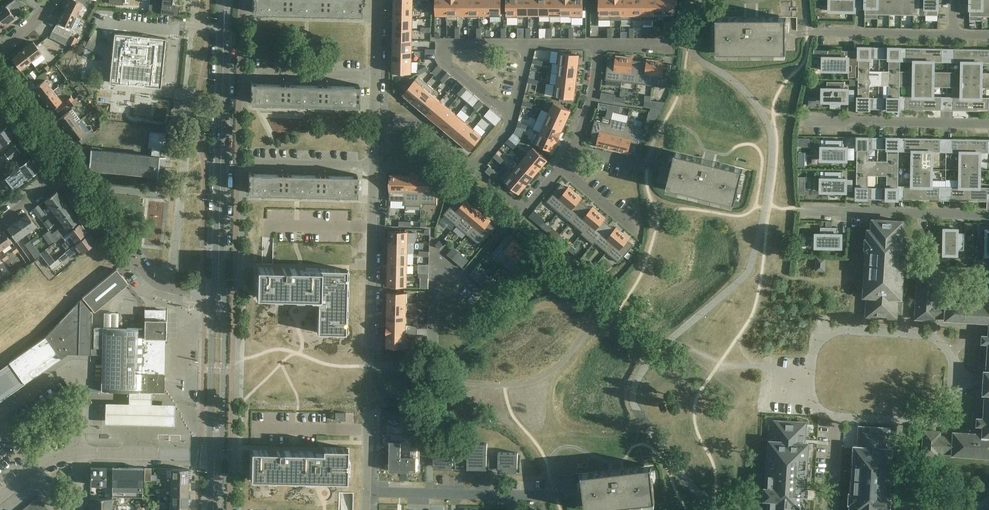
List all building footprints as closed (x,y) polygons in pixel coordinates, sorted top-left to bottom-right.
[(6,6),(0,10),(0,21),(3,25),(14,17),(13,15),(27,5),(18,0),(13,0),(6,6)] [(64,10),(76,16),(82,4),(87,6),(88,2),(94,5),(96,1),(92,0),(69,0),(64,10)] [(148,12),(171,15),(178,15),(179,6),(174,6),(174,5),(174,4),(174,3),(173,3),(173,2),(172,2),(172,0),(150,0),(148,12)] [(252,12),(260,12),(271,13),(278,13),(288,13),(289,0),(253,0),(252,12)] [(288,13),(297,13),(306,13),(308,13),(315,14),(324,14),(325,0),(289,0),(288,13)] [(324,14),(335,14),(344,14),(346,14),(353,15),(360,15),(361,0),(325,0),(324,14)] [(446,15),(447,15),(447,0),(436,0),(436,15),(446,15)] [(447,15),(446,15),(446,20),(458,20),(458,15),(458,0),(447,0),(447,15)] [(458,15),(468,15),(468,0),(458,0),(458,15)] [(468,15),(468,17),(480,17),(480,15),(479,15),(479,0),(468,0),(468,15)] [(479,15),(480,15),(490,15),(490,0),(479,0),(479,15)] [(490,15),(501,15),(501,0),(490,0),(490,15)] [(506,17),(518,17),(518,15),(518,0),(506,0),(506,17)] [(518,15),(529,15),(528,0),(518,0),(518,15)] [(529,15),(539,15),(539,0),(528,0),(529,15)] [(539,15),(550,15),(550,0),(539,0),(539,15)] [(550,15),(561,15),(561,0),(550,0),(550,15)] [(561,15),(571,15),(572,15),(572,0),(561,0),(561,15)] [(572,15),(571,15),(571,17),(583,17),(583,4),(585,4),(585,0),(572,0),(572,15)] [(610,20),(610,0),(599,0),(599,20),(610,20)] [(621,20),(621,0),(610,0),(610,20),(611,20),(611,15),(621,15),(621,20)] [(621,20),(632,19),(632,0),(621,0),(621,20)] [(643,19),(643,0),(632,0),(632,19),(643,19)] [(643,19),(654,19),(654,0),(643,0),(643,19)] [(654,19),(654,15),(664,15),(664,0),(654,0),(654,19)] [(664,15),(676,15),(676,0),(664,0),(664,15)] [(833,11),(855,11),(855,0),(829,0),(829,6),(829,11),(833,11)] [(865,13),(865,18),(878,18),(878,13),(877,13),(878,0),(865,0),(865,13)] [(877,13),(878,13),(889,14),(890,0),(878,0),(877,13)] [(889,14),(901,14),(902,0),(890,0),(889,14)] [(901,14),(913,14),(914,0),(902,0),(901,14)] [(913,14),(925,14),(926,0),(914,0),(913,14)] [(925,14),(938,14),(938,0),(926,0),(925,14)] [(982,15),(982,0),(970,0),(970,15),(969,20),(982,20),(982,15)] [(716,17),(716,51),(786,51),(786,17),(791,17),(791,1),(736,1),(736,17),(716,17)] [(394,7),(394,18),(413,18),(413,8),(394,7)] [(53,31),(68,38),(71,32),(73,30),(75,31),(81,18),(76,16),(64,10),(58,22),(53,31)] [(394,18),(393,29),(413,29),(413,18),(394,18)] [(393,29),(393,40),(412,40),(413,29),(393,29)] [(68,38),(53,31),(49,37),(64,46),(68,38)] [(142,36),(141,35),(114,33),(111,61),(109,82),(127,84),(142,85),(160,87),(165,38),(147,36),(142,36)] [(393,40),(393,50),(412,51),(412,40),(393,40)] [(33,42),(22,50),(31,61),(42,53),(33,42)] [(859,47),(858,78),(879,78),(879,71),(870,71),(870,59),(874,59),(875,47),(859,47)] [(901,48),(885,47),(885,59),(889,59),(889,71),(879,71),(879,78),(900,78),(900,71),(900,61),(900,57),(901,48)] [(924,48),(906,48),(906,57),(900,57),(900,61),(914,62),(914,71),(900,71),(900,78),(914,79),(924,79),(924,48)] [(942,48),(924,48),(924,79),(948,79),(948,72),(934,72),(934,62),(948,62),(948,58),(942,58),(942,48)] [(972,49),(954,48),(954,58),(948,58),(948,62),(962,62),(962,72),(948,72),(948,79),(962,80),(972,80),(972,49)] [(972,49),(972,80),(988,80),(988,73),(982,73),(982,63),(988,63),(988,49),(972,49)] [(31,61),(22,50),(11,59),(20,70),(31,61)] [(393,50),(393,61),(412,62),(412,51),(393,50)] [(848,71),(849,57),(845,57),(845,50),(828,50),(827,57),(823,57),(822,66),(823,66),(823,70),(826,70),(848,71)] [(557,63),(559,64),(559,63),(578,65),(580,54),(576,54),(577,52),(572,52),(571,53),(558,52),(557,63)] [(606,80),(622,81),(624,56),(616,55),(616,58),(608,57),(606,80)] [(622,81),(637,83),(640,60),(633,60),(633,57),(624,56),(622,81)] [(637,83),(653,85),(655,60),(647,59),(647,61),(640,60),(637,83)] [(664,61),(655,60),(653,85),(669,87),(671,64),(664,63),(664,61)] [(412,62),(393,61),(392,72),(396,73),(396,74),(401,74),(401,73),(412,73),(412,62)] [(558,74),(577,76),(578,65),(559,63),(559,64),(558,74)] [(45,72),(44,72),(32,81),(36,86),(34,88),(42,99),(53,90),(45,80),(49,77),(45,72)] [(577,76),(558,74),(557,84),(557,85),(576,87),(577,76)] [(403,94),(412,101),(427,83),(418,76),(407,89),(406,88),(404,90),(405,92),(403,94)] [(879,78),(858,78),(858,109),(874,109),(874,97),(869,97),(870,85),(879,85),(879,78)] [(900,78),(879,78),(879,85),(888,86),(888,98),(884,98),(884,109),(900,109),(900,100),(900,96),(900,86),(900,78)] [(924,79),(914,79),(900,78),(900,86),(914,86),(913,96),(900,96),(900,100),(905,100),(905,110),(923,110),(924,79)] [(948,79),(924,79),(923,110),(941,110),(941,100),(947,101),(947,96),(933,96),(933,86),(947,87),(948,79)] [(972,80),(962,80),(948,79),(947,87),(962,87),(961,97),(947,96),(947,101),(953,101),(953,110),(971,111),(972,80)] [(972,80),(971,111),(988,111),(988,97),(981,97),(981,87),(988,87),(988,80),(972,80)] [(251,81),(250,103),(258,103),(276,103),(286,104),(287,85),(252,84),(252,81),(251,81)] [(827,81),(827,88),(822,88),(822,97),(822,101),(826,101),(826,102),(830,102),(830,105),(841,105),(841,102),(848,102),(848,88),(844,88),(844,82),(827,81)] [(427,83),(412,101),(420,108),(432,94),(435,90),(427,83)] [(359,84),(358,84),(358,86),(323,85),(322,105),(333,105),(350,105),(358,106),(359,84)] [(574,98),(576,87),(557,85),(557,84),(554,84),(553,96),(574,98)] [(323,85),(287,85),(286,104),(295,104),(313,104),(322,105),(323,85)] [(62,101),(53,90),(42,99),(51,110),(62,101)] [(600,92),(599,99),(613,101),(614,96),(614,94),(600,92)] [(432,94),(420,108),(428,115),(440,101),(432,94)] [(440,101),(428,115),(436,122),(449,108),(440,101)] [(554,102),(549,113),(567,121),(571,110),(554,102)] [(449,108),(436,122),(445,129),(457,114),(449,108)] [(81,120),(72,109),(58,120),(66,131),(78,122),(81,120)] [(567,121),(549,113),(545,122),(562,130),(567,121)] [(457,114),(445,129),(453,136),(465,121),(457,114)] [(605,148),(612,119),(611,118),(610,123),(595,119),(589,142),(597,143),(596,146),(605,148)] [(627,122),(612,119),(605,148),(613,150),(614,148),(620,149),(619,151),(620,151),(627,122)] [(465,121),(453,136),(461,143),(474,128),(465,121)] [(86,133),(78,122),(66,131),(67,132),(67,134),(68,136),(71,136),(75,142),(78,139),(82,144),(95,133),(91,128),(86,133)] [(540,132),(558,140),(562,130),(545,122),(540,132)] [(627,122),(620,151),(628,153),(629,151),(636,153),(642,128),(627,125),(627,122)] [(1,147),(14,136),(7,127),(3,130),(0,125),(0,145),(1,147)] [(474,128),(461,143),(470,150),(482,136),(474,128)] [(553,150),(558,140),(540,132),(538,131),(533,142),(553,150)] [(156,132),(150,132),(148,148),(152,148),(151,156),(100,150),(90,149),(88,168),(148,175),(147,189),(160,191),(163,163),(161,163),(161,159),(159,158),(160,149),(164,149),(166,133),(156,132)] [(857,137),(857,168),(878,168),(878,161),(868,161),(869,149),(873,149),(873,137),(857,137)] [(887,161),(878,161),(878,168),(898,168),(899,151),(899,147),(899,137),(883,137),(883,149),(887,149),(887,161)] [(739,151),(685,138),(681,153),(675,151),(667,185),(735,202),(743,168),(735,166),(739,151)] [(904,147),(899,147),(899,151),(912,152),(912,169),(922,169),(922,138),(904,138),(904,147)] [(941,138),(922,138),(922,169),(932,169),(932,152),(946,152),(946,148),(940,148),(941,138)] [(952,148),(946,148),(946,152),(960,152),(960,170),(970,170),(971,139),(952,138),(952,148)] [(971,139),(970,170),(980,170),(980,153),(988,153),(988,149),(988,139),(971,139)] [(825,160),(847,160),(847,147),(843,147),(843,140),(826,140),(826,146),(821,146),(821,155),(821,160),(825,160)] [(20,152),(14,145),(4,153),(10,160),(20,152)] [(533,147),(526,156),(540,168),(548,159),(533,147)] [(526,156),(519,164),(533,176),(540,168),(526,156)] [(14,171),(1,181),(10,192),(23,182),(22,181),(25,178),(26,179),(39,169),(31,158),(18,168),(18,170),(15,172),(14,171)] [(519,164),(512,172),(526,184),(533,176),(519,164)] [(878,168),(857,168),(856,199),(872,199),(872,187),(868,187),(868,175),(877,175),(878,168)] [(898,168),(878,168),(877,175),(887,176),(887,188),(882,188),(882,199),(898,199),(898,190),(898,186),(898,168)] [(519,193),(526,184),(512,172),(509,169),(501,178),(519,193)] [(922,169),(912,169),(912,186),(898,186),(898,190),(904,190),(903,200),(921,200),(922,169)] [(932,169),(922,169),(921,200),(939,200),(940,190),(946,191),(946,186),(932,186),(932,169)] [(970,170),(960,170),(960,187),(946,186),(946,191),(952,191),(951,200),(969,201),(970,170)] [(970,170),(969,201),(987,201),(988,191),(988,187),(980,187),(980,170),(970,170)] [(249,171),(249,174),(248,193),(273,193),(284,193),(285,174),(249,173),(249,171)] [(846,192),(846,191),(846,178),(843,178),(843,172),(825,171),(825,178),(821,178),(820,187),(820,191),(824,191),(824,192),(828,192),(828,195),(839,195),(839,192),(846,192)] [(321,175),(285,174),(284,193),(293,194),(311,194),(320,194),(321,175)] [(356,195),(357,174),(356,174),(356,176),(321,175),(320,194),(330,195),(348,195),(356,195)] [(390,200),(405,201),(406,201),(406,175),(406,178),(399,178),(399,175),(390,175),(390,174),(389,182),(389,183),(389,191),(390,191),(390,200)] [(422,206),(422,203),(421,203),(422,176),(413,176),(413,178),(407,178),(407,175),(406,175),(406,201),(405,201),(405,205),(422,206)] [(421,203),(422,203),(437,204),(438,179),(431,178),(431,176),(422,176),(421,203)] [(547,201),(559,212),(570,199),(575,192),(569,187),(567,188),(561,184),(547,201)] [(64,201),(56,191),(44,200),(48,206),(44,209),(47,214),(52,210),(64,201)] [(559,212),(571,222),(582,209),(586,204),(580,200),(582,198),(575,192),(570,199),(559,212)] [(471,207),(471,208),(473,206),(466,200),(464,201),(459,196),(444,214),(456,224),(471,207)] [(71,210),(64,201),(52,210),(59,220),(71,210)] [(581,233),(594,219),(599,212),(592,207),(591,209),(586,204),(582,209),(571,222),(582,231),(581,233)] [(44,214),(38,205),(33,209),(40,217),(44,214)] [(456,224),(468,234),(484,215),(478,210),(476,212),(471,208),(471,207),(456,224)] [(79,220),(71,210),(59,220),(64,226),(62,228),(61,227),(52,234),(51,234),(55,239),(56,241),(62,236),(69,231),(67,229),(79,220)] [(594,219),(581,233),(593,244),(606,229),(610,224),(604,220),(606,218),(599,212),(594,219)] [(36,226),(27,214),(17,221),(26,233),(36,226)] [(484,215),(468,234),(480,245),(495,227),(489,223),(491,221),(484,215)] [(868,296),(867,316),(896,317),(897,297),(901,298),(904,252),(906,252),(907,241),(901,240),(902,221),(873,219),(872,229),(868,229),(868,238),(866,238),(865,249),(867,249),(864,295),(868,296)] [(52,225),(48,220),(43,223),(48,228),(52,225)] [(26,233),(17,221),(7,228),(16,241),(26,233)] [(88,232),(80,222),(69,231),(62,236),(66,241),(62,244),(65,249),(88,232)] [(606,229),(593,244),(594,244),(595,242),(607,252),(618,239),(623,232),(616,227),(615,229),(610,224),(606,229)] [(816,242),(816,247),(819,247),(841,247),(842,234),(838,234),(838,227),(821,227),(820,233),(816,233),(816,242)] [(958,232),(958,229),(944,228),(944,251),(944,254),(948,254),(957,254),(957,250),(964,250),(964,233),(958,232)] [(52,234),(49,230),(43,235),(49,243),(55,239),(51,234),(52,234)] [(389,230),(389,242),(408,242),(408,231),(389,230)] [(4,231),(0,233),(0,247),(2,250),(12,242),(4,231)] [(618,239),(607,252),(619,262),(634,245),(628,240),(630,238),(623,232),(618,239)] [(96,242),(89,233),(65,251),(57,259),(49,266),(52,269),(77,250),(81,254),(96,243),(95,242),(96,242)] [(37,236),(31,240),(34,245),(40,241),(37,236)] [(491,254),(504,264),(520,245),(513,239),(512,241),(506,236),(491,254)] [(389,242),(388,253),(407,253),(408,242),(389,242)] [(527,250),(520,245),(504,264),(516,275),(531,257),(525,252),(527,250)] [(18,251),(15,246),(10,249),(14,254),(18,251)] [(38,250),(32,254),(35,258),(40,255),(39,254),(40,253),(38,250)] [(11,262),(4,252),(0,255),(0,256),(4,261),(8,264),(11,262)] [(388,253),(388,263),(407,264),(407,253),(388,253)] [(57,259),(54,255),(46,262),(49,266),(57,259)] [(816,270),(825,270),(825,258),(817,257),(816,270)] [(388,263),(388,274),(407,275),(407,264),(388,263)] [(128,284),(116,269),(82,297),(94,312),(128,284)] [(984,288),(983,304),(937,301),(937,296),(938,296),(940,273),(918,272),(915,318),(932,319),(932,317),(988,321),(988,288),(984,288)] [(388,274),(388,285),(407,286),(407,275),(388,274)] [(387,292),(387,303),(406,303),(407,292),(387,292)] [(92,312),(81,299),(45,337),(60,358),(66,354),(69,354),(90,354),(91,348),(92,312)] [(387,303),(387,314),(406,314),(406,303),(387,303)] [(145,309),(145,319),(145,329),(142,328),(103,327),(103,349),(91,348),(90,354),(103,355),(102,390),(102,391),(129,392),(152,392),(164,392),(164,383),(164,375),(164,374),(163,374),(164,338),(165,338),(164,338),(165,310),(148,310),(145,310),(145,309)] [(387,314),(387,325),(406,325),(406,314),(387,314)] [(387,325),(386,335),(406,336),(406,325),(387,325)] [(386,335),(386,347),(405,347),(406,336),(386,335)] [(60,358),(45,337),(9,362),(10,364),(24,383),(48,366),(47,365),(50,363),(51,364),(60,358)] [(988,456),(988,349),(988,365),(987,365),(986,366),(986,370),(985,375),(985,381),(984,397),(984,398),(985,399),(986,399),(985,418),(978,417),(977,424),(984,425),(984,434),(955,432),(954,437),(940,436),(941,432),(924,431),(923,456),(939,457),(939,452),(953,453),(953,454),(988,456)] [(24,383),(10,364),(0,370),(0,400),(24,383)] [(152,392),(129,392),(129,399),(129,403),(119,403),(109,403),(105,403),(105,423),(108,423),(119,423),(133,423),(146,424),(160,424),(170,424),(174,424),(174,404),(171,404),(160,404),(151,404),(151,399),(152,392)] [(385,410),(385,418),(396,419),(397,411),(385,410)] [(335,412),(335,420),(345,420),(345,416),(345,412),(335,412)] [(766,490),(765,498),(771,498),(770,509),(800,509),(804,509),(804,500),(806,500),(807,490),(805,489),(808,443),(804,443),(805,423),(776,421),(775,441),(771,441),(768,487),(766,487),(766,490)] [(885,505),(891,506),(891,495),(889,495),(890,478),(892,448),(888,448),(889,428),(860,427),(859,446),(855,446),(852,492),(850,492),(849,503),(855,503),(855,509),(885,509),(885,505)] [(390,441),(390,471),(420,471),(421,441),(411,441),(411,459),(401,459),(402,441),(390,441)] [(469,463),(477,463),(478,443),(468,443),(468,452),(465,452),(465,463),(468,463),(469,463)] [(488,443),(478,443),(477,463),(486,463),(486,464),(487,464),(490,464),(490,453),(487,453),(488,443)] [(453,463),(456,463),(456,452),(454,452),(454,449),(434,449),(434,463),(435,463),(435,462),(453,463)] [(642,450),(587,457),(587,463),(589,472),(582,473),(586,507),(655,500),(652,465),(644,466),(642,450)] [(518,466),(521,466),(521,455),(518,455),(518,452),(499,452),(498,466),(499,466),(499,465),(517,466),(518,466)] [(91,467),(90,477),(90,485),(112,485),(112,476),(106,476),(106,468),(106,467),(91,467)] [(143,468),(112,467),(112,468),(106,468),(106,476),(112,476),(112,485),(112,497),(142,497),(143,468)] [(189,469),(171,469),(170,477),(165,477),(165,476),(157,476),(157,482),(165,482),(188,482),(188,477),(191,477),(191,469),(189,469)] [(190,482),(188,482),(165,482),(165,489),(157,489),(157,495),(170,495),(188,495),(188,490),(190,490),(190,482)] [(170,495),(170,508),(188,508),(188,503),(190,503),(190,495),(188,495),(170,495)] [(39,496),(34,500),(41,509),(45,506),(39,496)] [(90,497),(90,509),(111,509),(112,498),(100,497),(90,497)] [(34,500),(29,504),(34,509),(40,509),(41,509),(34,500)]
